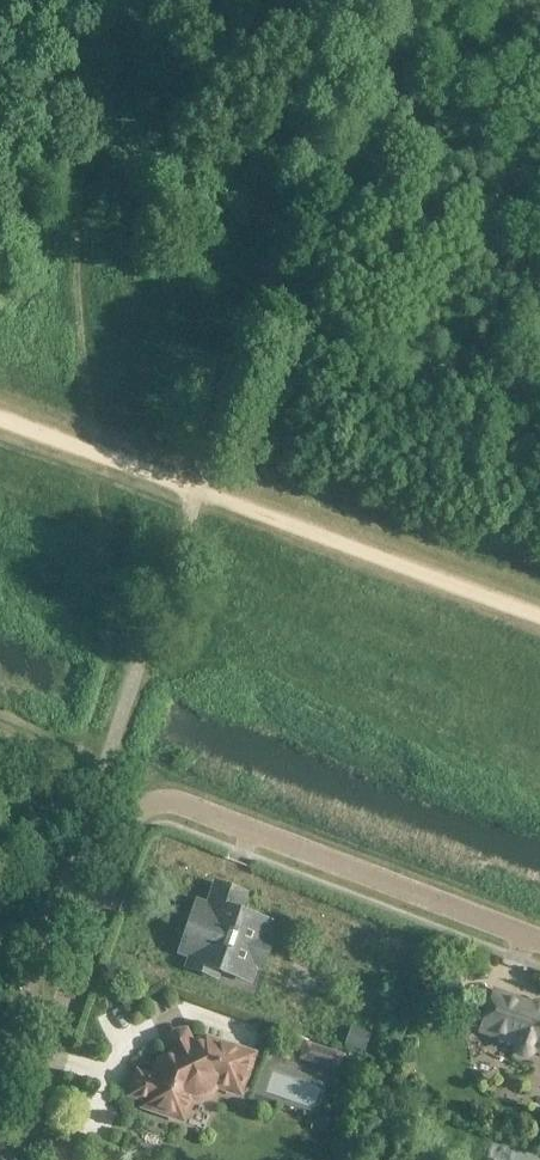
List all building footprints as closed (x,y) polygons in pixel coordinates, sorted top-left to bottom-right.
[(264,938),(269,923),(237,912),(244,894),(216,885),(209,907),(197,903),(181,952),(192,956),(188,967),(215,976),(218,970),(238,977),(243,961),(261,968),(271,940),(264,938)] [(459,971),(445,974),(449,993),(464,990),(459,971)] [(500,1038),(499,1041),(512,1046),(515,1045),(515,1046),(515,1048),(516,1049),(517,1051),(518,1052),(519,1054),(522,1055),(523,1055),(525,1056),(527,1055),(529,1055),(531,1054),(532,1052),(533,1051),(534,1049),(539,1051),(539,1008),(494,992),(481,1031),(500,1038)] [(353,1028),(348,1042),(364,1048),(369,1034),(353,1028)] [(144,1106),(175,1117),(174,1121),(185,1125),(193,1103),(190,1098),(190,1097),(194,1098),(203,1097),(207,1095),(213,1089),(215,1085),(240,1094),(253,1055),(205,1039),(192,1046),(188,1038),(170,1046),(174,1054),(160,1061),(154,1079),(139,1074),(132,1095),(147,1100),(144,1106)] [(331,1049),(325,1065),(338,1070),(344,1054),(331,1049)]
